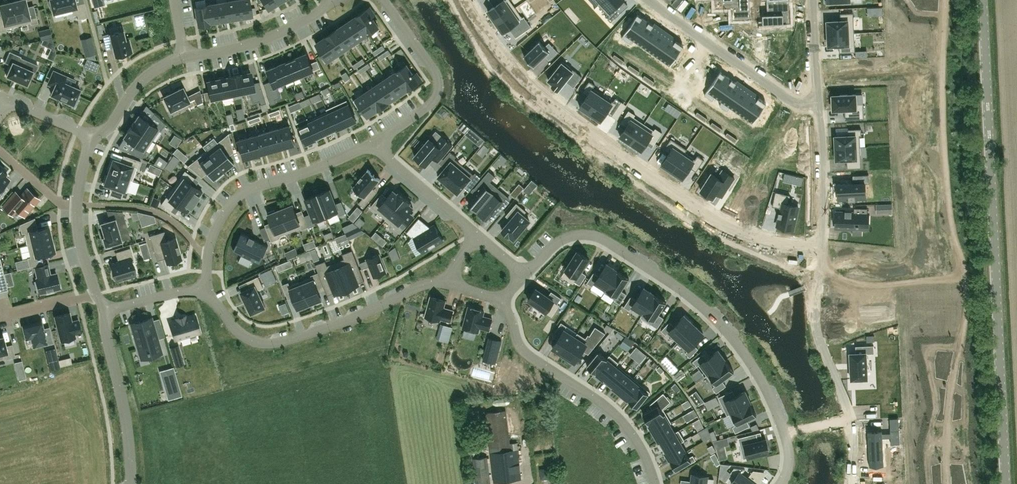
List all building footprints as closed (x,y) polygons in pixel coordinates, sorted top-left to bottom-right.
[(12,2),(18,25),(30,22),(31,24),(38,22),(34,7),(28,9),(25,0),(19,0),(12,2)] [(75,0),(50,0),(51,0),(49,1),(51,9),(53,9),(54,13),(72,9),(73,15),(77,15),(78,19),(88,16),(84,1),(75,3),(75,0)] [(227,0),(216,2),(219,20),(230,18),(227,0)] [(230,18),(241,16),(238,0),(227,0),(230,18)] [(249,0),(238,0),(241,16),(252,14),(249,0)] [(277,3),(275,0),(262,0),(267,9),(277,3)] [(494,6),(488,10),(495,21),(515,7),(510,0),(490,0),(494,6)] [(599,4),(607,14),(605,16),(610,22),(621,12),(617,8),(617,5),(623,0),(604,0),(599,4)] [(734,5),(733,5),(734,13),(741,12),(742,17),(751,16),(750,0),(733,0),(734,5)] [(18,25),(12,2),(0,5),(0,7),(2,15),(0,15),(0,32),(7,30),(6,28),(18,25)] [(209,22),(219,20),(216,2),(206,4),(209,22)] [(209,22),(206,4),(195,6),(198,25),(209,23),(209,22)] [(765,15),(761,15),(761,24),(788,23),(787,6),(765,7),(765,15)] [(368,34),(379,27),(372,17),(375,15),(370,7),(356,16),(368,34)] [(515,7),(495,21),(503,32),(509,28),(516,37),(531,27),(524,16),(522,17),(515,7)] [(841,20),(827,21),(828,32),(828,34),(854,32),(853,13),(840,13),(841,20)] [(639,14),(625,34),(633,39),(647,20),(639,14)] [(368,34),(356,16),(346,23),(358,41),(368,34)] [(647,20),(633,39),(641,44),(654,25),(647,20)] [(358,41),(346,23),(336,30),(348,47),(358,41)] [(654,25),(641,44),(648,50),(662,30),(654,25)] [(348,47),(336,30),(326,36),(338,54),(348,47)] [(662,30),(648,50),(656,55),(669,35),(662,30)] [(132,52),(129,39),(125,40),(123,31),(110,34),(103,35),(106,49),(113,47),(115,56),(132,52)] [(854,32),(828,34),(828,35),(828,46),(839,45),(839,52),(855,52),(854,32)] [(669,35),(656,55),(663,60),(677,41),(669,35)] [(316,43),(323,53),(320,55),(325,63),(338,54),(326,36),(316,43)] [(524,55),(534,66),(535,66),(534,65),(545,55),(549,59),(558,51),(549,42),(545,46),(540,40),(539,41),(525,55),(524,55)] [(677,41),(663,60),(671,66),(685,46),(677,41)] [(88,50),(90,57),(97,58),(95,49),(88,50)] [(21,56),(9,51),(4,62),(11,65),(7,75),(7,74),(6,75),(7,76),(14,79),(19,81),(26,84),(27,85),(27,84),(33,71),(35,72),(38,65),(27,61),(24,67),(18,64),(21,56)] [(307,54),(296,58),(303,75),(313,70),(307,54)] [(296,58),(286,62),(293,79),(303,75),(296,58)] [(563,61),(548,80),(553,84),(552,85),(558,90),(566,80),(574,86),(582,76),(563,61)] [(293,79),(286,62),(276,66),(283,83),(293,79)] [(416,72),(413,74),(406,65),(396,72),(408,89),(421,80),(416,72)] [(270,81),(263,83),(269,104),(275,103),(274,99),(280,97),(276,86),(283,83),(276,66),(266,71),(270,81)] [(59,98),(65,100),(73,103),(72,104),(73,104),(74,103),(74,102),(76,103),(80,95),(77,94),(79,90),(80,90),(80,89),(79,89),(63,82),(66,76),(54,71),(48,84),(55,87),(52,93),(51,93),(51,94),(52,95),(52,94),(59,98)] [(250,72),(239,75),(243,92),(250,91),(253,102),(259,100),(260,104),(266,103),(265,98),(264,98),(259,81),(253,83),(250,72)] [(398,96),(408,89),(396,72),(386,78),(398,96)] [(719,72),(705,91),(713,96),(727,77),(719,72)] [(233,94),(243,92),(239,75),(229,77),(233,97),(233,94)] [(233,97),(229,77),(218,79),(222,99),(233,97)] [(727,77),(713,96),(720,102),(734,83),(727,77)] [(386,78),(376,85),(388,102),(398,96),(386,78)] [(222,99),(218,79),(207,81),(211,99),(221,97),(222,99)] [(587,95),(580,106),(590,114),(603,94),(593,87),(595,85),(589,81),(582,92),(587,95)] [(734,83),(720,102),(728,107),(741,88),(734,83)] [(378,109),(388,103),(388,102),(376,85),(366,92),(378,109)] [(170,94),(163,97),(170,111),(194,99),(197,104),(202,102),(200,90),(187,96),(182,87),(176,91),(176,90),(170,93),(170,94)] [(741,88),(728,107),(735,112),(749,93),(741,88)] [(353,100),(358,108),(361,106),(368,116),(378,109),(366,92),(353,100)] [(749,93),(735,112),(742,118),(756,98),(749,93)] [(603,94),(590,114),(601,121),(607,112),(612,115),(622,101),(616,97),(613,101),(603,94)] [(856,94),(832,95),(833,110),(845,109),(845,119),(864,118),(863,103),(856,104),(856,94)] [(756,98),(742,118),(750,123),(764,104),(756,98)] [(347,125),(357,120),(347,100),(337,104),(347,125)] [(347,125),(337,104),(327,109),(337,129),(347,125)] [(319,118),(327,134),(337,129),(327,109),(329,113),(319,118)] [(625,129),(620,136),(631,143),(644,123),(634,116),(635,114),(629,110),(620,123),(626,127),(625,129)] [(138,114),(131,125),(152,140),(159,130),(160,131),(165,124),(154,113),(149,121),(138,114)] [(306,143),(317,139),(307,118),(297,123),(306,143)] [(310,122),(308,118),(307,118),(317,139),(317,138),(317,139),(327,134),(319,118),(310,122)] [(644,123),(631,143),(642,150),(646,143),(648,141),(654,145),(662,132),(656,128),(654,130),(644,123)] [(131,125),(123,136),(134,143),(128,151),(142,158),(147,151),(145,150),(152,140),(131,125)] [(284,147),(295,144),(289,125),(279,129),(284,147)] [(848,135),(835,136),(836,148),(860,147),(860,135),(862,135),(861,128),(848,129),(848,135)] [(268,131),(274,150),(284,147),(279,129),(268,131)] [(263,153),(274,150),(268,131),(258,134),(263,153)] [(217,142),(206,151),(223,171),(227,167),(228,169),(234,164),(226,153),(232,148),(232,147),(228,133),(228,134),(217,142)] [(248,137),(253,156),(263,153),(258,134),(248,137)] [(248,137),(237,140),(242,159),(253,156),(248,137)] [(420,150),(414,156),(418,159),(417,161),(423,165),(424,164),(426,166),(436,154),(441,158),(452,145),(443,137),(437,144),(429,138),(424,144),(423,143),(418,149),(420,150)] [(669,153),(661,164),(672,171),(685,152),(687,149),(671,138),(664,149),(669,153)] [(860,147),(836,148),(836,160),(847,159),(847,168),(861,168),(860,147)] [(188,165),(188,166),(198,174),(198,175),(205,170),(213,181),(220,176),(218,174),(223,171),(206,151),(188,165)] [(448,185),(464,166),(455,158),(456,156),(450,151),(440,163),(445,168),(438,176),(440,177),(439,179),(444,183),(445,182),(448,185)] [(685,152),(672,171),(683,178),(691,167),(696,171),(704,159),(698,155),(695,159),(685,152)] [(108,167),(107,168),(109,169),(108,172),(132,180),(136,168),(138,169),(141,161),(126,156),(124,163),(113,159),(114,159),(113,159),(111,159),(108,167)] [(473,174),(464,166),(448,185),(458,193),(465,184),(471,189),(481,177),(475,172),(473,174)] [(0,168),(0,169),(0,199),(7,191),(1,187),(9,178),(5,175),(6,173),(0,168)] [(380,179),(368,169),(353,188),(364,197),(359,203),(364,207),(374,195),(370,191),(380,179)] [(185,170),(173,187),(195,202),(202,191),(191,183),(195,177),(185,170)] [(478,211),(496,190),(489,183),(495,176),(489,171),(474,188),(478,192),(468,203),(478,211)] [(712,173),(701,190),(705,193),(704,195),(711,199),(712,197),(713,198),(716,193),(722,197),(727,189),(735,178),(724,171),(720,178),(712,173)] [(105,175),(102,183),(112,187),(111,189),(115,191),(113,198),(127,199),(129,192),(127,191),(131,180),(132,181),(132,180),(108,172),(107,175),(105,174),(105,175)] [(853,183),(837,184),(838,200),(848,199),(848,200),(856,200),(856,199),(866,198),(865,183),(869,183),(869,174),(853,175),(853,183)] [(751,175),(747,185),(742,199),(748,203),(744,211),(756,216),(763,191),(754,188),(757,177),(751,175)] [(173,187),(161,204),(171,211),(175,205),(187,213),(195,202),(173,187)] [(24,216),(39,199),(26,188),(17,199),(12,195),(3,206),(11,213),(15,208),(24,216)] [(330,189),(317,194),(327,218),(338,213),(339,215),(346,212),(342,201),(335,203),(330,189)] [(371,206),(386,219),(404,197),(399,192),(397,194),(393,190),(385,200),(380,196),(371,206)] [(503,209),(510,201),(496,190),(478,211),(487,219),(489,218),(492,221),(503,209)] [(776,191),(772,206),(781,208),(777,226),(793,229),(798,206),(788,204),(790,195),(776,191)] [(304,215),(308,225),(309,227),(316,224),(315,222),(327,218),(317,194),(305,198),(311,213),(304,215)] [(404,197),(386,219),(395,227),(394,228),(400,233),(411,220),(406,216),(413,207),(409,203),(410,202),(404,197)] [(283,208),(281,209),(289,232),(301,228),(301,229),(309,227),(304,215),(303,212),(297,214),(293,204),(291,205),(290,203),(282,207),(283,208)] [(510,221),(502,230),(509,236),(510,235),(514,239),(530,220),(523,215),(526,211),(517,203),(506,215),(510,219),(510,221)] [(835,227),(835,228),(853,228),(853,229),(854,225),(862,225),(862,215),(867,215),(868,208),(854,207),(854,212),(852,212),(852,210),(845,210),(845,212),(836,212),(836,219),(835,220),(836,220),(836,227),(835,227)] [(272,224),(266,227),(270,238),(272,241),(279,238),(278,236),(289,232),(281,209),(275,211),(275,209),(268,212),(272,224)] [(109,220),(100,223),(105,237),(103,237),(105,246),(121,241),(121,240),(117,225),(125,222),(126,222),(122,211),(106,210),(109,220)] [(27,245),(52,239),(48,226),(37,229),(35,217),(19,224),(22,233),(24,233),(27,245)] [(406,232),(412,237),(413,236),(423,252),(443,240),(435,225),(428,229),(424,223),(425,222),(419,218),(406,232)] [(265,241),(265,240),(270,238),(266,227),(266,226),(265,226),(265,227),(260,229),(260,228),(265,241)] [(164,231),(149,236),(154,253),(163,250),(167,263),(181,259),(175,238),(167,240),(164,231)] [(243,234),(235,252),(262,264),(270,246),(256,240),(256,239),(252,237),(251,238),(243,234)] [(27,257),(29,267),(43,263),(41,255),(55,251),(52,239),(27,245),(30,257),(27,257)] [(141,250),(148,248),(145,241),(139,243),(141,250)] [(396,246),(389,251),(393,260),(400,257),(399,257),(397,251),(396,246)] [(119,261),(111,263),(113,269),(116,279),(116,280),(124,278),(125,279),(136,276),(130,258),(133,258),(130,247),(115,252),(117,259),(118,258),(119,261)] [(352,250),(342,254),(344,258),(335,261),(347,290),(359,285),(358,283),(365,280),(352,250)] [(589,259),(577,251),(562,276),(573,283),(575,281),(580,284),(587,274),(581,271),(589,259)] [(361,268),(368,266),(372,277),(385,272),(378,254),(365,259),(365,260),(359,262),(361,268)] [(327,264),(325,260),(315,264),(318,272),(324,287),(327,295),(334,292),(335,294),(347,290),(335,261),(327,264)] [(594,272),(587,282),(593,286),(595,282),(606,289),(604,292),(618,271),(607,264),(599,276),(594,272)] [(36,278),(40,293),(46,291),(47,293),(54,292),(54,290),(60,288),(57,273),(50,275),(48,265),(35,268),(38,278),(36,278)] [(618,271),(604,292),(615,299),(615,300),(620,304),(627,294),(621,290),(629,278),(618,271)] [(10,272),(4,274),(5,278),(7,287),(14,285),(10,272)] [(315,304),(322,301),(318,289),(324,287),(318,272),(311,275),(311,277),(301,281),(310,304),(314,302),(315,304)] [(242,291),(241,292),(242,293),(242,292),(245,300),(245,301),(246,301),(247,304),(247,305),(248,305),(251,312),(251,313),(252,313),(253,312),(254,314),(261,311),(260,309),(264,307),(265,307),(265,306),(257,290),(263,287),(258,276),(247,281),(250,288),(242,291)] [(301,281),(290,285),(289,282),(282,285),(288,299),(293,297),(299,310),(306,308),(305,306),(310,304),(301,281)] [(536,288),(528,300),(552,316),(560,304),(558,303),(561,298),(552,291),(548,296),(536,288)] [(631,296),(624,306),(630,310),(632,306),(643,313),(640,317),(641,317),(655,295),(644,288),(636,300),(631,296)] [(655,295),(641,317),(657,328),(664,318),(658,314),(666,302),(655,295)] [(446,301),(430,297),(425,317),(440,321),(441,319),(450,322),(453,310),(444,307),(446,301)] [(465,328),(462,336),(474,340),(476,331),(478,332),(480,327),(489,330),(492,319),(483,316),(484,311),(469,307),(463,328),(465,328)] [(55,316),(61,340),(75,337),(75,340),(83,338),(78,320),(71,321),(69,313),(55,316)] [(670,321),(661,330),(666,334),(668,333),(677,342),(694,324),(684,315),(674,326),(670,321)] [(170,323),(175,339),(199,332),(195,316),(186,318),(185,316),(177,319),(177,321),(170,323)] [(151,318),(132,324),(135,334),(137,334),(138,339),(136,339),(139,348),(146,346),(149,356),(161,353),(157,339),(151,320),(151,318)] [(43,330),(41,322),(23,326),(26,339),(32,337),(34,346),(52,342),(48,328),(43,330)] [(564,355),(575,337),(564,330),(567,326),(561,322),(555,332),(560,336),(552,348),(564,355)] [(694,324),(677,342),(687,351),(685,352),(690,357),(698,348),(694,344),(704,333),(694,324)] [(443,325),(440,336),(450,339),(453,327),(443,325)] [(575,362),(583,350),(588,354),(606,333),(596,327),(590,335),(589,334),(586,338),(578,333),(575,337),(564,355),(575,362)] [(3,337),(0,338),(0,354),(2,354),(4,359),(15,357),(12,344),(5,346),(3,337)] [(170,347),(176,367),(184,364),(179,345),(170,347)] [(851,353),(850,353),(850,354),(851,378),(851,379),(852,379),(866,378),(868,378),(867,377),(866,353),(874,353),(874,345),(856,345),(856,352),(851,353)] [(487,349),(483,360),(495,363),(498,352),(487,349)] [(703,353),(693,360),(697,366),(699,364),(706,375),(726,360),(718,350),(707,358),(703,353)] [(598,352),(587,366),(596,373),(610,356),(610,355),(606,359),(598,352)] [(610,356),(596,373),(604,380),(618,362),(610,356)] [(726,360),(706,375),(715,386),(713,387),(716,392),(726,385),(722,380),(734,372),(726,360)] [(22,361),(14,363),(16,370),(23,368),(22,361)] [(604,380),(612,387),(625,371),(617,364),(619,363),(618,362),(604,380)] [(167,388),(170,399),(181,395),(173,367),(162,370),(165,382),(166,381),(168,387),(167,388)] [(625,371),(612,387),(620,393),(633,378),(625,371)] [(633,378),(620,393),(628,400),(641,384),(633,378)] [(641,384),(628,400),(637,407),(650,392),(641,384)] [(729,391),(719,397),(727,414),(729,413),(751,403),(745,391),(736,396),(732,397),(729,391)] [(652,408),(643,413),(648,423),(666,413),(663,408),(671,401),(663,393),(650,404),(652,408)] [(751,403),(729,413),(735,425),(733,426),(736,432),(746,427),(744,421),(747,420),(757,415),(751,403)] [(694,409),(688,412),(692,418),(697,415),(694,409)] [(517,442),(510,443),(506,410),(486,412),(494,482),(522,479),(517,442)] [(666,413),(648,423),(654,432),(671,422),(666,413)] [(671,422),(654,432),(659,442),(679,430),(674,432),(669,424),(671,423),(671,422)] [(701,437),(708,432),(707,427),(698,432),(701,437)] [(659,442),(665,451),(684,439),(679,430),(659,442)] [(882,430),(868,431),(869,465),(884,464),(882,430)] [(756,433),(738,437),(743,458),(768,452),(765,439),(757,441),(756,433)] [(684,439),(665,451),(670,460),(686,451),(680,442),(685,440),(684,439)] [(686,451),(670,460),(676,470),(691,461),(691,462),(696,460),(693,455),(689,457),(686,451)] [(714,461),(718,459),(718,458),(715,452),(710,455),(714,461)] [(490,483),(487,457),(473,458),(476,483),(479,483),(490,483)] [(721,463),(719,477),(720,478),(723,480),(730,471),(727,469),(730,465),(721,463)] [(542,465),(542,475),(551,475),(552,466),(542,465)] [(731,483),(733,483),(755,483),(747,478),(742,474),(745,469),(734,468),(731,472),(733,473),(732,473),(736,476),(731,483)] [(714,478),(708,478),(708,476),(692,474),(691,483),(713,483),(714,478)]
